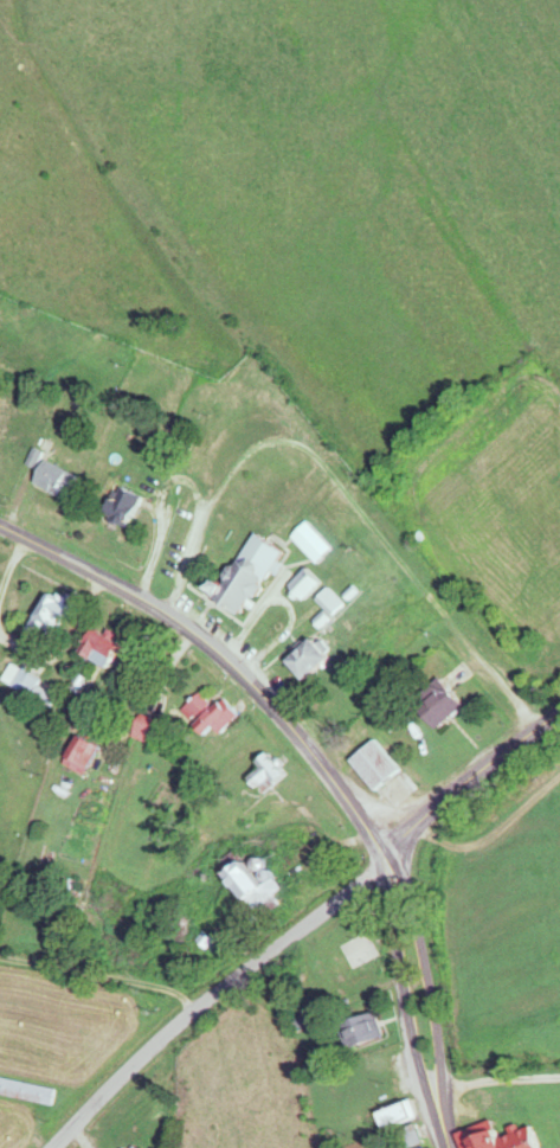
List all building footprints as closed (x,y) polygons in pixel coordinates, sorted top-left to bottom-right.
[(21,487),(61,496),(66,471),(34,465),(36,453),(28,451),(21,487)] [(94,515),(117,530),(135,501),(112,487),(94,515)] [(326,550),(300,523),(285,538),(310,565),(326,550)] [(276,553),(246,534),(205,600),(235,619),(276,553)] [(280,584),(289,603),(313,591),(304,573),(280,584)] [(325,618),(338,606),(322,589),(310,601),(325,618)] [(63,608),(40,595),(17,635),(30,642),(40,626),(50,632),(63,608)] [(72,655),(101,670),(113,646),(84,631),(72,655)] [(296,682),(322,660),(305,640),(279,662),(296,682)] [(42,711),(52,697),(5,665),(0,672),(0,682),(42,711)] [(438,730),(457,700),(427,681),(408,711),(438,730)] [(174,711),(198,736),(206,728),(214,735),(233,716),(216,699),(207,708),(193,693),(174,711)] [(125,731),(146,749),(158,735),(137,717),(125,731)] [(54,764),(76,776),(92,748),(70,736),(54,764)] [(394,771),(368,741),(344,762),(370,792),(394,771)] [(242,779),(257,796),(281,775),(261,753),(249,763),(254,769),(242,779)] [(217,879),(252,914),(277,889),(266,878),(257,887),(234,863),(217,879)] [(334,1025),(342,1049),(380,1037),(372,1012),(334,1025)] [(49,1107),(52,1089),(0,1079),(0,1097),(49,1107)] [(413,1117),(406,1100),(372,1115),(379,1131),(413,1117)] [(527,1126),(492,1136),(488,1123),(454,1133),(458,1147),(534,1147),(527,1126)] [(400,1147),(407,1147),(419,1143),(411,1124),(393,1132),(400,1147)]
